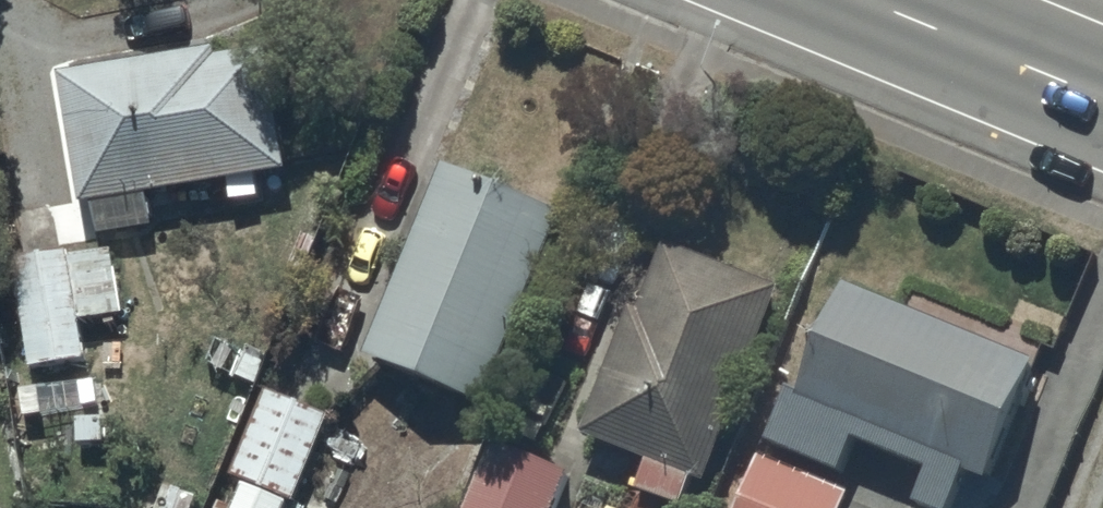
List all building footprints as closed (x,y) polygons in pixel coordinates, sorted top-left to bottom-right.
[(267,44),(67,77),(88,206),(288,174),(267,44)] [(569,220),(447,170),(368,358),(489,409),(569,220)] [(70,247),(19,253),(33,361),(86,354),(81,314),(118,309),(110,250),(71,255),(70,247)] [(783,296),(675,254),(650,319),(638,314),(590,440),(710,485),(783,296)] [(850,283),(807,400),(792,394),(771,450),(845,477),(857,444),(934,472),(921,507),(954,507),(967,473),(989,481),(1036,351),(850,283)] [(294,505),(330,416),(267,391),(231,480),(242,485),(285,502),(294,505)] [(495,446),(471,507),(560,507),(572,475),(495,446)] [(758,455),(737,507),(838,507),(845,491),(758,455)] [(242,485),(233,507),(283,507),(285,502),(242,485)]
